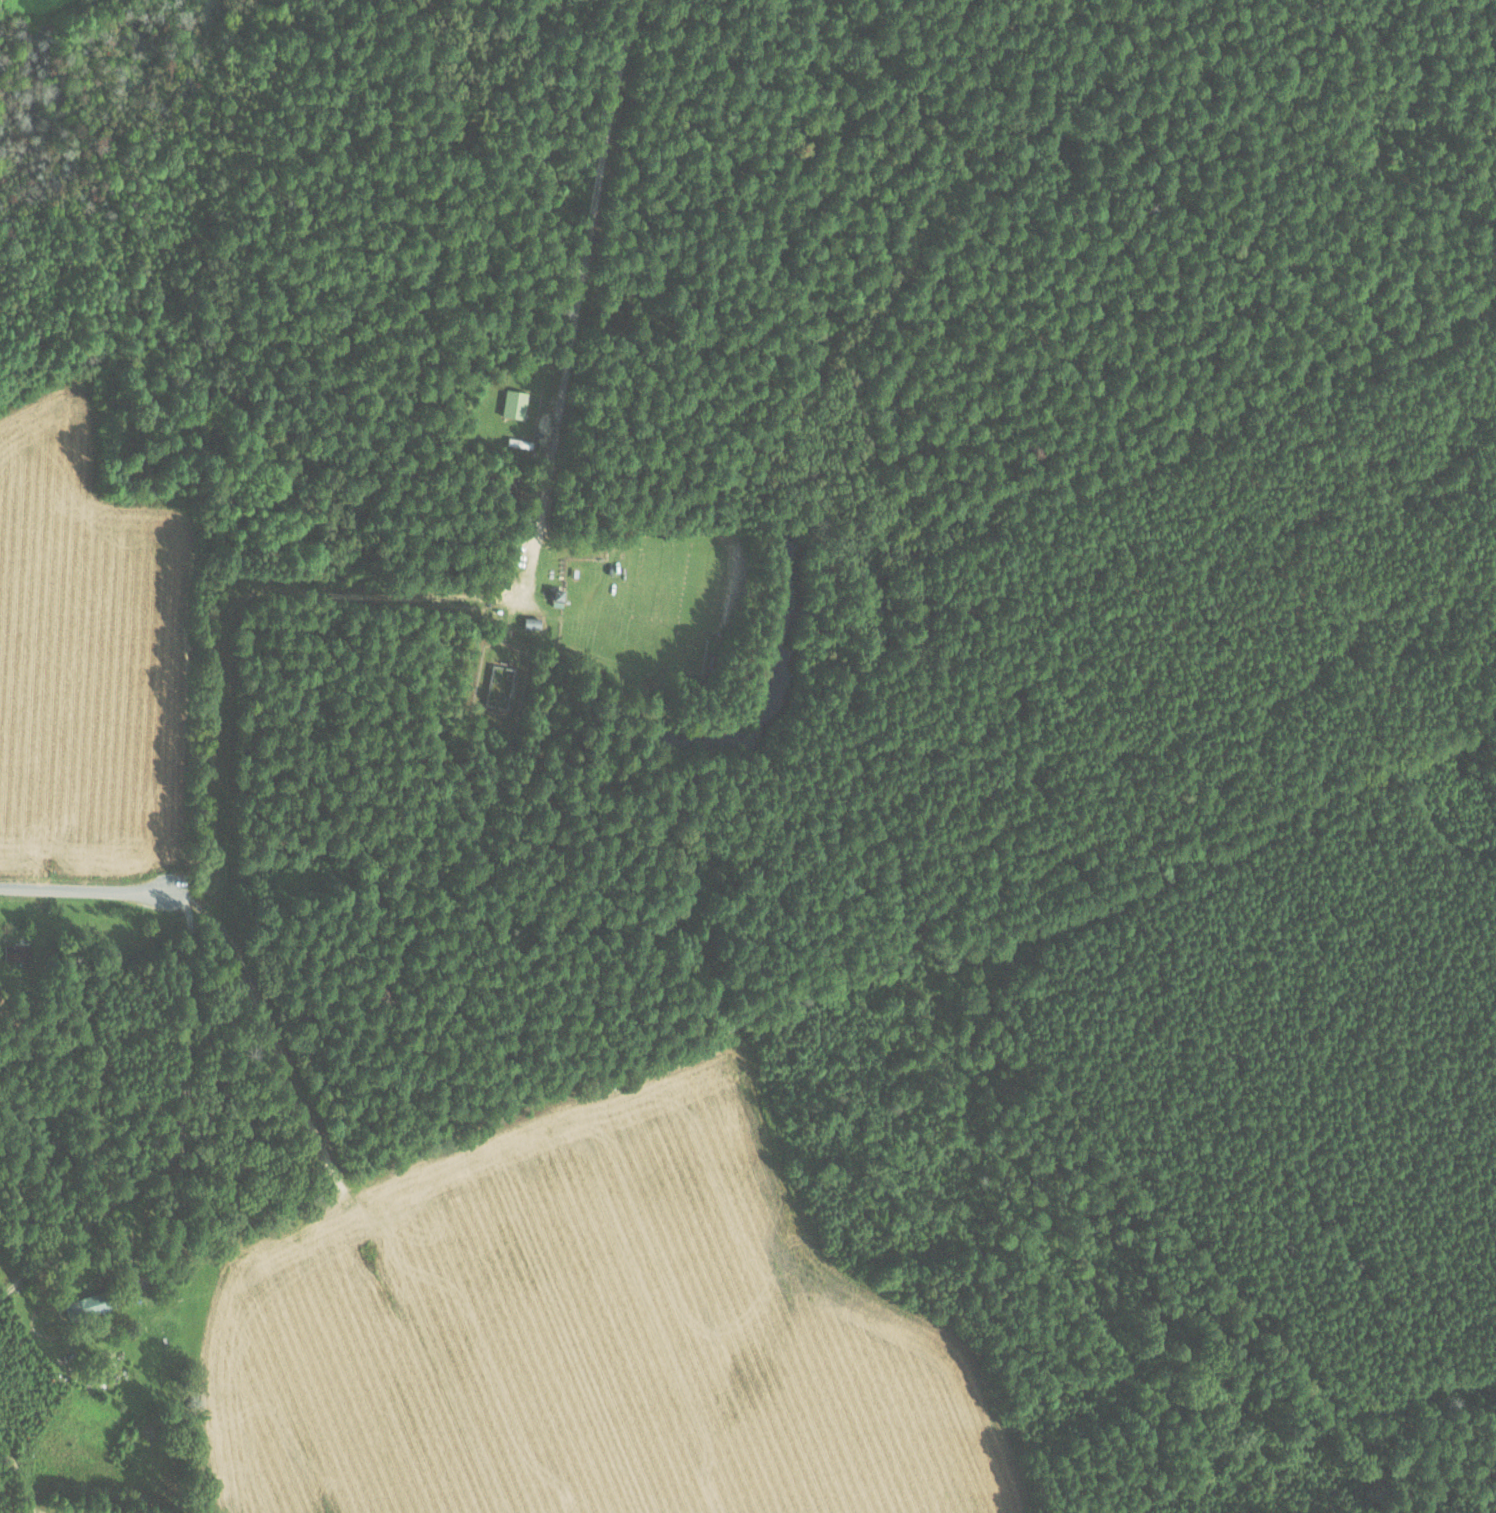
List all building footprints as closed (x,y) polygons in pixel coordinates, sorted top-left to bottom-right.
[(529,393),(507,389),(502,416),(524,420),(529,393)] [(542,629),(543,619),(527,618),(526,629),(542,629)] [(67,1301),(71,1320),(114,1312),(110,1292),(67,1301)]
